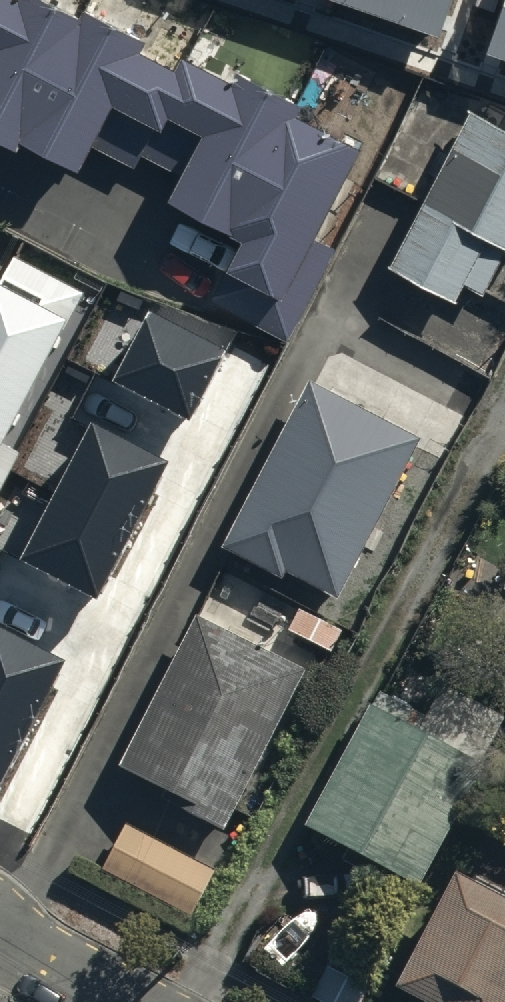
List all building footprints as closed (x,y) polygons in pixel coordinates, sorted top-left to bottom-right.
[(19,140),(26,128),(83,158),(93,139),(137,162),(145,148),(184,168),(174,186),(247,226),(212,292),(288,332),(336,243),(311,229),(363,131),(303,99),(309,89),(245,55),(238,69),(188,42),(183,53),(144,35),(150,22),(106,0),(87,0),(86,2),(83,0),(0,0),(0,129),(19,140)] [(443,36),(456,0),(341,0),(443,36)] [(493,52),(504,57),(504,18),(493,52)] [(376,173),(422,196),(390,257),(456,291),(463,277),(482,287),(504,242),(504,120),(425,79),(376,173)] [(23,448),(8,440),(85,291),(18,255),(5,279),(0,276),(0,493),(23,448)] [(149,312),(114,381),(190,419),(225,350),(149,312)] [(307,373),(218,543),(280,575),(284,569),(336,596),(422,433),(307,373)] [(90,423),(21,558),(96,597),(165,461),(90,423)] [(118,764),(225,826),(307,687),(200,624),(118,764)] [(63,660),(0,628),(0,782),(63,660)] [(477,763),(379,710),(315,827),(413,880),(477,763)] [(396,987),(427,1001),(504,1001),(504,893),(456,868),(396,987)]
